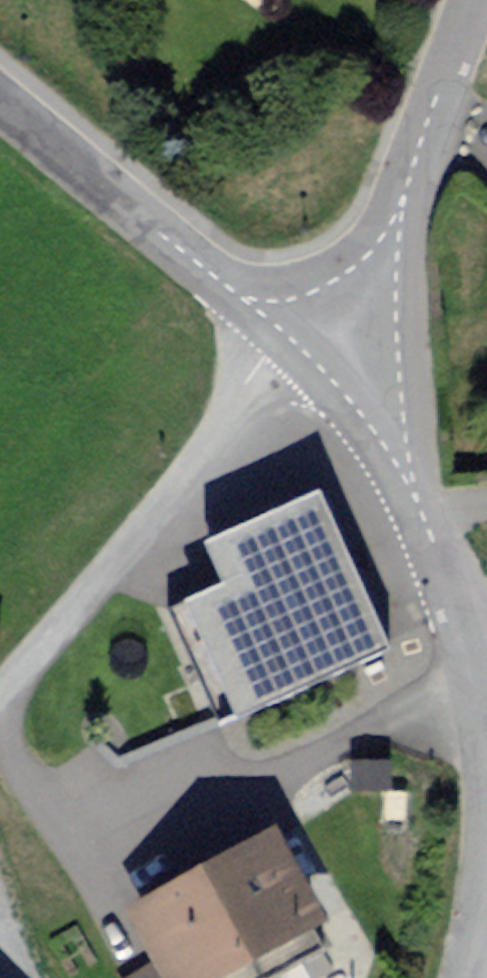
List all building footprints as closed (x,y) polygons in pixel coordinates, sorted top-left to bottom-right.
[(235,700),(378,639),(314,493),(215,536),(232,577),(190,596),(235,700)] [(260,829),(116,907),(155,977),(209,977),(311,922),(260,829)]
